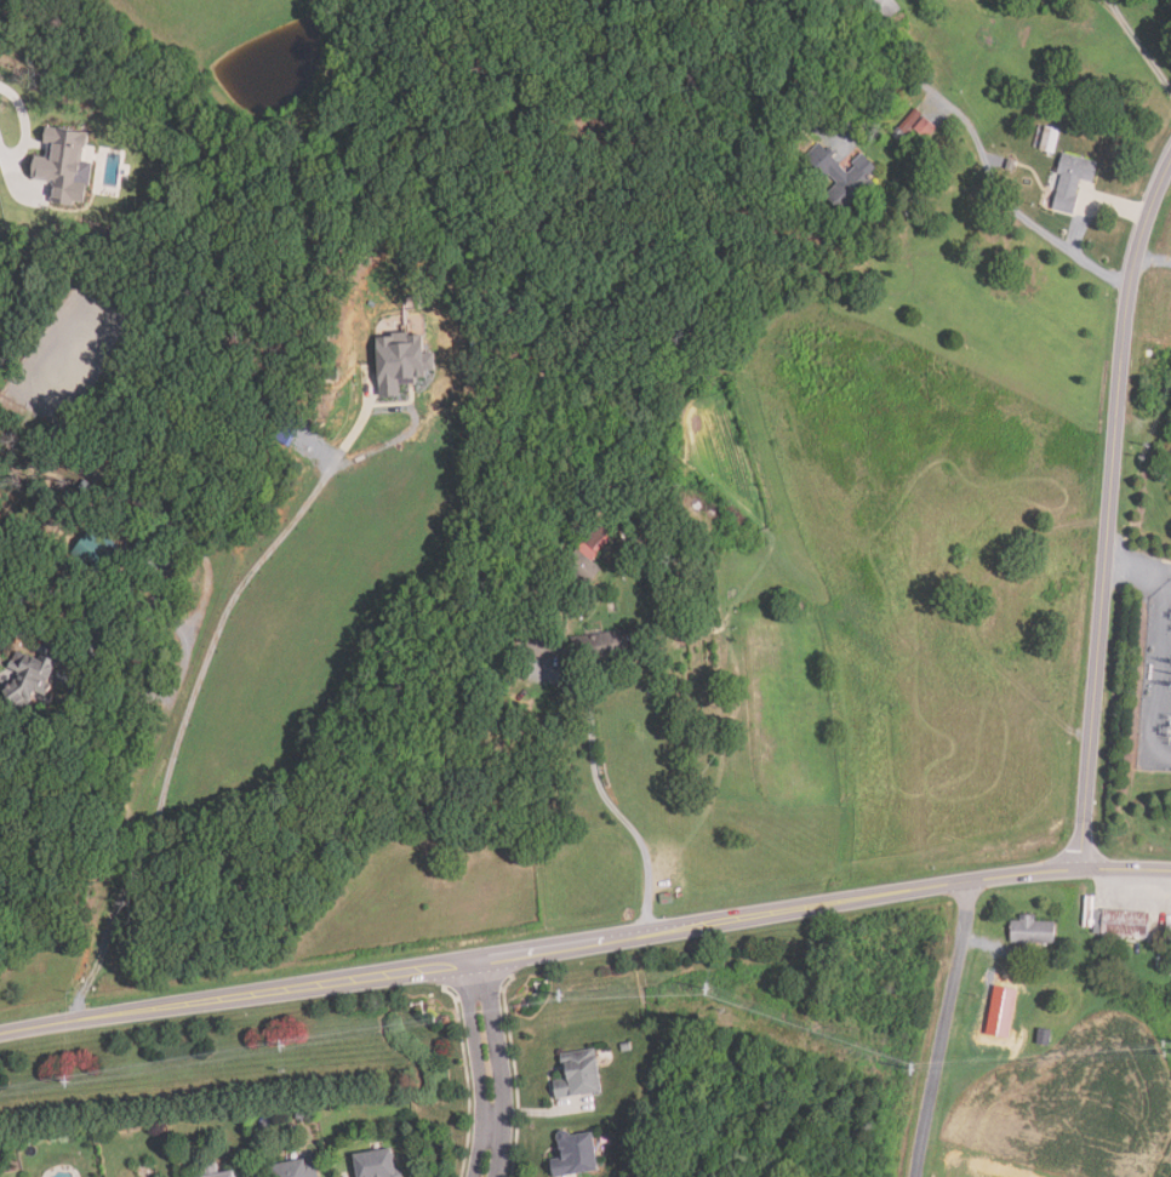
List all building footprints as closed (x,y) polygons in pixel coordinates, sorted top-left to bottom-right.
[(893,0),(872,0),(887,21),(901,10),(893,0)] [(95,164),(84,161),(86,149),(88,149),(91,132),(48,126),(46,143),(50,144),(47,158),(36,156),(33,176),(35,177),(35,179),(55,182),(51,201),(55,201),(55,204),(75,206),(75,201),(86,202),(88,185),(91,185),(95,164)] [(1062,141),(1043,131),(1032,153),(1051,162),(1062,141)] [(1052,210),(1073,215),(1081,181),(1092,183),(1098,160),(1066,153),(1052,210)] [(829,176),(836,166),(822,156),(816,166),(829,176)] [(826,196),(846,217),(876,185),(856,166),(826,196)] [(402,396),(382,399),(377,339),(395,337),(396,345),(412,344),(412,336),(425,335),(427,354),(436,354),(438,371),(428,372),(428,378),(418,378),(418,384),(401,385),(402,396)] [(472,339),(472,352),(482,353),(484,341),(472,339)] [(341,379),(327,381),(326,371),(339,371),(341,379)] [(132,484),(118,475),(124,464),(138,472),(132,484)] [(144,492),(141,482),(150,479),(154,490),(144,492)] [(88,497),(95,486),(86,481),(80,491),(88,497)] [(615,531),(623,522),(617,515),(609,524),(615,531)] [(595,560),(616,536),(601,524),(581,548),(595,560)] [(121,547),(99,575),(73,554),(96,526),(121,547)] [(589,587),(564,567),(578,549),(602,568),(589,587)] [(628,630),(632,656),(577,664),(573,638),(628,630)] [(564,659),(529,657),(530,635),(565,636),(564,659)] [(50,686),(61,662),(42,655),(40,661),(18,651),(11,669),(19,673),(16,681),(4,690),(21,714),(34,704),(38,693),(48,698),(52,687),(50,686)] [(1149,939),(1150,914),(1093,910),(1092,936),(1149,939)] [(1056,919),(1011,919),(1011,945),(1056,945),(1056,919)] [(1038,1042),(1040,1027),(1053,1029),(1050,1045),(1038,1042)] [(602,1093),(596,1050),(561,1053),(565,1080),(553,1081),(555,1099),(602,1093)] [(600,1171),(590,1129),(553,1137),(562,1176),(573,1176),(600,1171)] [(393,1149),(354,1155),(357,1176),(397,1176),(393,1149)] [(273,1176),(318,1176),(315,1159),(272,1166),(273,1176)] [(218,1173),(216,1165),(193,1170),(194,1176),(237,1176),(235,1169),(218,1173)]
